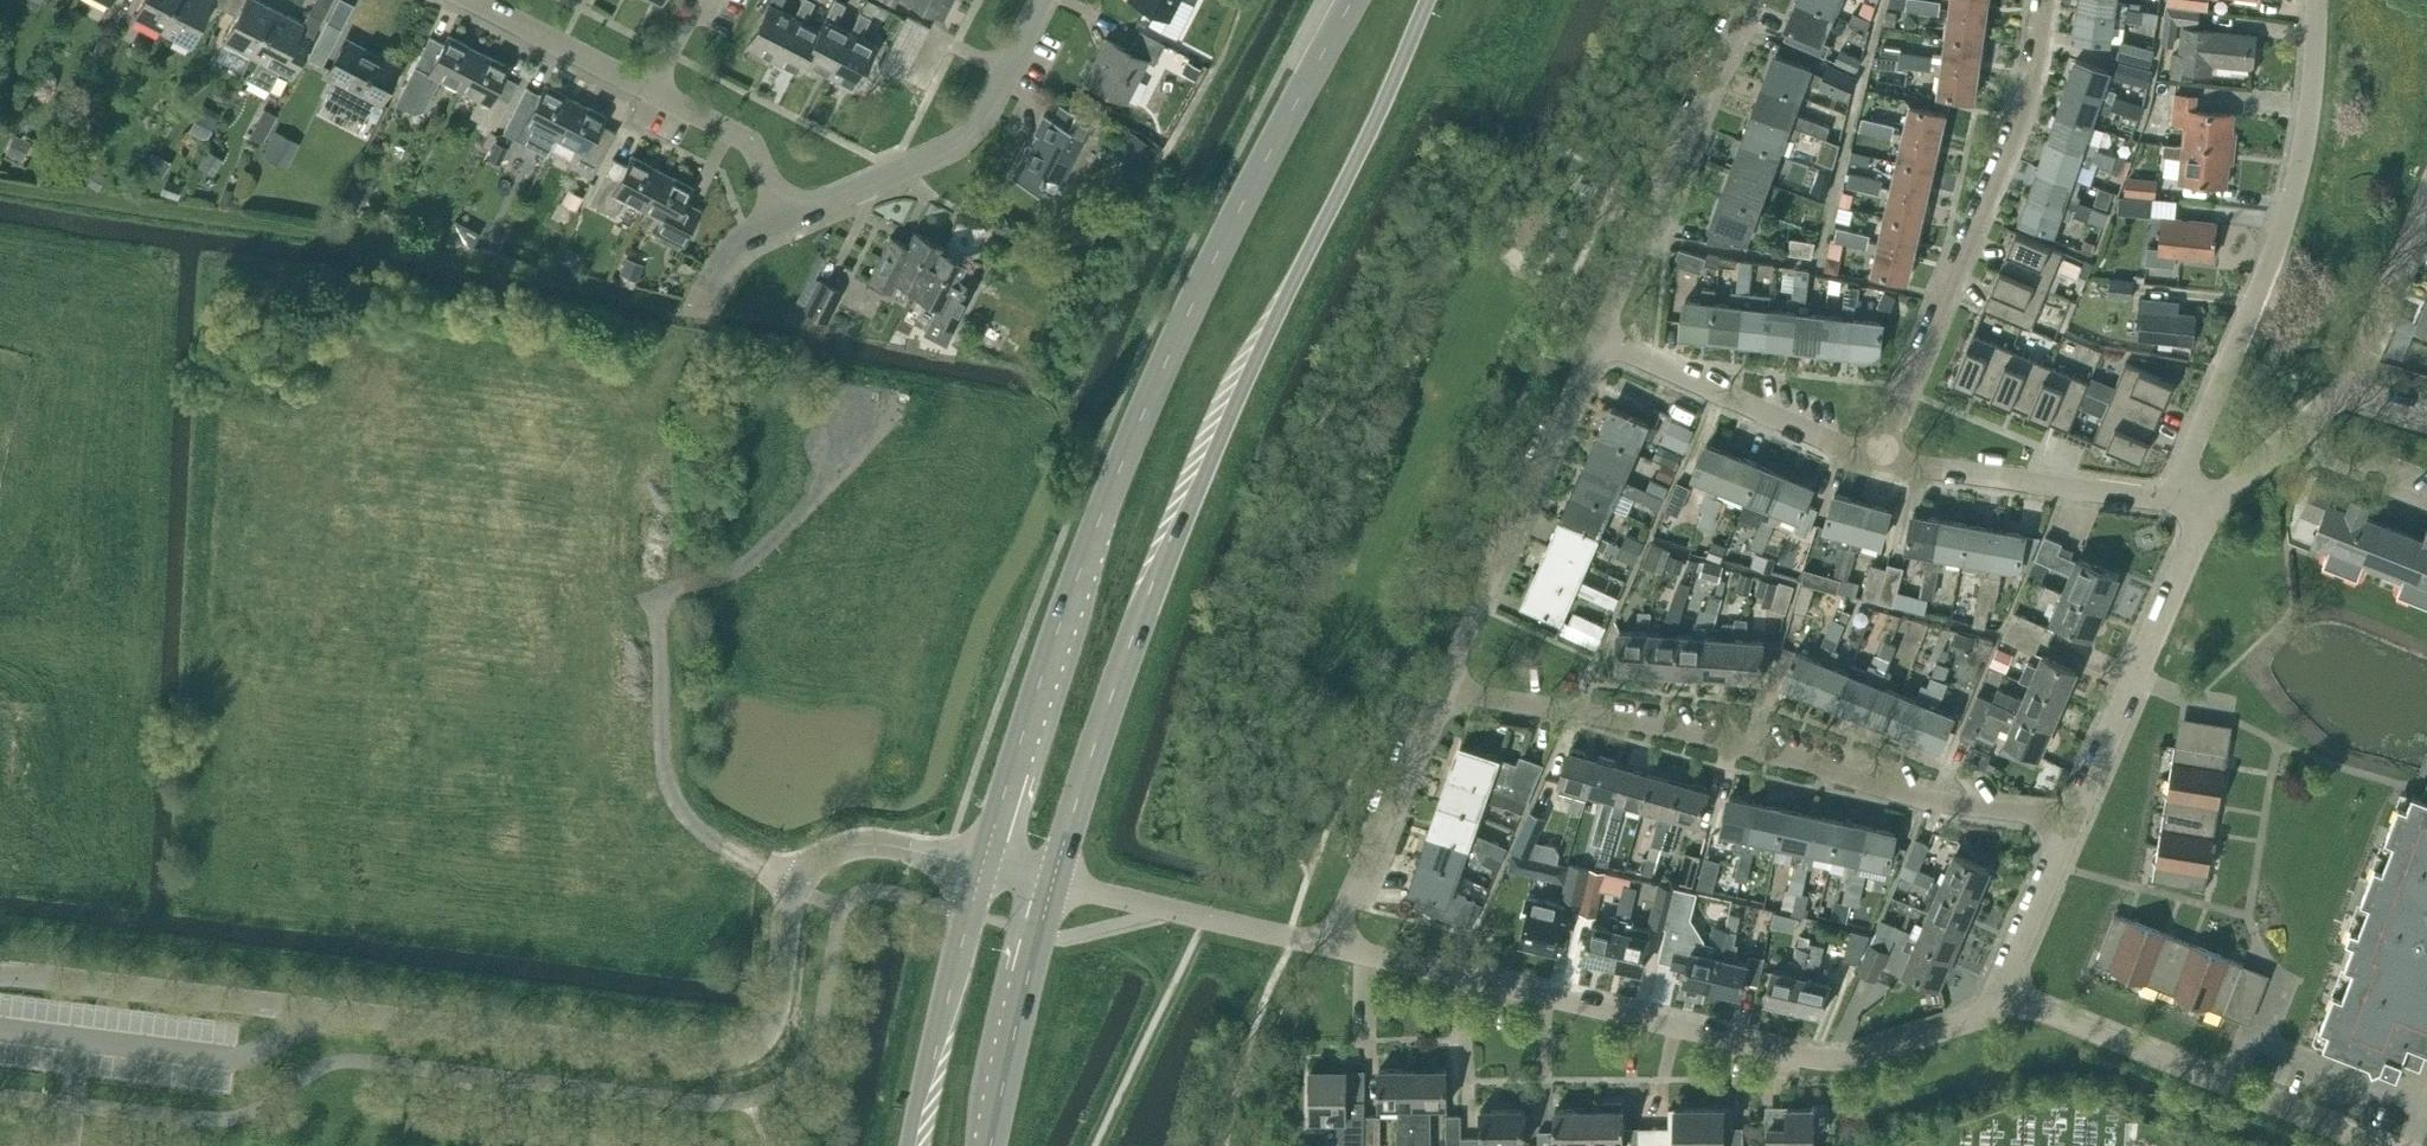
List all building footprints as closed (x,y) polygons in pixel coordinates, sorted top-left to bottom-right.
[(162,32),(178,0),(144,0),(135,17),(162,32)] [(162,32),(190,46),(212,2),(225,9),(230,0),(178,0),(162,32)] [(225,9),(238,15),(224,42),(232,46),(251,56),(256,46),(275,8),(259,0),(230,0),(225,9)] [(774,58),(796,15),(795,15),(781,7),(784,0),(770,0),(748,45),(774,58)] [(815,0),(803,0),(795,15),(796,15),(774,58),(799,71),(804,60),(821,28),(820,28),(806,21),(816,1),(815,0)] [(830,74),(851,31),(836,23),(847,3),(840,0),(836,0),(827,18),(825,18),(820,28),(821,28),(804,60),(830,74)] [(951,0),(913,0),(944,15),(951,0)] [(1155,11),(1171,19),(1181,0),(1134,0),(1155,11)] [(1171,19),(1155,11),(1148,23),(1177,38),(1194,5),(1184,0),(1181,0),(1171,19)] [(1823,41),(1834,16),(1800,0),(1788,27),(1790,28),(1786,39),(1826,57),(1831,46),(1832,45),(1823,41)] [(1841,0),(1800,0),(1834,16),(1841,0)] [(1865,0),(1859,14),(1871,19),(1877,5),(1865,0)] [(1889,5),(1908,8),(1908,9),(1924,12),(1925,0),(1924,0),(1891,0),(1889,5)] [(1940,2),(1925,0),(1924,12),(1939,13),(1940,8),(1940,2)] [(1952,10),(1987,15),(1989,0),(1954,0),(1952,10)] [(2126,22),(2142,24),(2144,10),(2141,9),(2141,4),(2117,1),(2117,0),(2081,0),(2080,9),(2115,14),(2126,15),(2126,22)] [(2168,5),(2167,5),(2167,6),(2201,11),(2201,9),(2208,10),(2209,0),(2169,0),(2168,5)] [(2201,11),(2167,6),(2165,16),(2162,45),(2172,46),(2174,47),(2175,46),(2178,22),(2200,24),(2201,11)] [(251,56),(259,60),(250,79),(270,89),(281,67),(294,74),(323,18),(310,11),(304,23),(275,8),(256,46),(251,56)] [(2125,26),(2126,22),(2126,15),(2115,14),(2080,9),(2076,36),(2111,41),(2113,24),(2125,26)] [(1896,26),(1898,12),(1888,10),(1886,24),(1896,26)] [(1983,42),(1987,15),(1952,10),(1948,37),(1983,42)] [(2158,26),(2158,20),(2160,12),(2144,10),(2142,24),(2158,26)] [(856,87),(877,44),(862,36),(872,16),(862,11),(851,31),(830,74),(856,87)] [(1854,12),(1850,22),(1868,30),(1872,20),(1871,19),(1859,14),(1854,12)] [(901,28),(923,40),(930,26),(908,15),(901,28)] [(342,28),(328,21),(315,46),(309,58),(323,65),(333,46),(342,28)] [(2216,31),(2216,30),(2184,27),(2182,46),(2181,54),(2174,53),(2172,76),(2189,78),(2190,71),(2211,73),(2212,62),(2254,67),(2257,36),(2216,31)] [(894,41),(917,53),(920,46),(923,40),(901,28),(894,41)] [(1105,38),(1101,46),(1085,78),(1129,101),(1149,61),(1154,64),(1163,46),(1165,43),(1139,30),(1130,46),(1128,50),(1122,46),(1105,38)] [(440,77),(460,87),(479,50),(471,46),(449,35),(445,43),(430,36),(422,51),(407,81),(396,103),(415,113),(423,109),(431,94),(436,85),(440,77)] [(1935,51),(1934,55),(1933,63),(1944,65),(1979,70),(1982,46),(1983,42),(1948,37),(1946,53),(1935,51)] [(330,76),(336,79),(328,95),(367,115),(375,99),(378,101),(397,65),(360,46),(349,41),(346,46),(330,76)] [(888,54),(910,66),(917,53),(894,41),(892,46),(888,54)] [(2118,57),(2151,66),(2155,50),(2144,46),(2122,41),(2118,57)] [(1862,58),(1842,49),(1836,62),(1857,71),(1862,58)] [(495,127),(511,97),(519,81),(505,74),(509,66),(479,50),(460,87),(480,97),(471,114),(495,127)] [(1918,53),(1902,51),(1901,51),(1900,58),(1899,65),(1916,67),(1918,53)] [(1918,53),(1916,67),(1932,70),(1933,63),(1934,55),(1918,53)] [(910,66),(888,54),(881,68),(903,79),(910,66)] [(1801,98),(1807,80),(1821,87),(1847,99),(1857,77),(1829,63),(1823,75),(1812,69),(1812,68),(1777,54),(1765,85),(1801,98)] [(2116,96),(2117,90),(2104,86),(2110,70),(2077,59),(2067,87),(2113,103),(2116,96)] [(2112,77),(2149,86),(2153,69),(2117,60),(2112,77)] [(1201,69),(1188,61),(1182,71),(1195,79),(1201,69)] [(1975,98),(1979,70),(1944,65),(1940,93),(1975,98)] [(546,85),(541,93),(527,86),(519,102),(503,131),(529,144),(537,127),(557,137),(575,100),(546,85)] [(1830,127),(1795,114),(1801,98),(1765,85),(1755,114),(1800,130),(1801,129),(1823,137),(1826,138),(1830,127)] [(2116,96),(2113,103),(2067,87),(2058,114),(2091,126),(2097,109),(2109,114),(2111,108),(2126,114),(2131,101),(2116,96)] [(2155,91),(2153,106),(2163,108),(2169,102),(2171,93),(2155,91)] [(2184,145),(2231,150),(2235,114),(2197,110),(2199,96),(2176,94),(2173,123),(2187,124),(2184,145)] [(606,115),(575,100),(557,137),(576,148),(568,164),(593,177),(608,148),(616,132),(602,124),(606,115)] [(2144,105),(2131,101),(2126,114),(2140,118),(2144,105)] [(1038,190),(1044,178),(1045,175),(1064,185),(1096,121),(1061,103),(1053,118),(1045,114),(1012,177),(1038,190)] [(1946,114),(1911,105),(1905,134),(1940,141),(1946,114)] [(189,130),(206,139),(217,117),(200,108),(189,130)] [(1797,141),(1800,130),(1755,114),(1744,142),(1780,155),(1787,137),(1797,141)] [(2049,141),(2082,152),(2094,155),(2096,150),(2098,144),(2086,140),(2091,126),(2058,114),(2049,141)] [(1864,117),(1862,124),(1861,130),(1877,134),(1880,121),(1864,117)] [(1896,125),(1880,121),(1877,134),(1893,138),(1894,131),(1896,125)] [(263,142),(269,130),(256,123),(250,135),(263,142)] [(300,141),(276,129),(263,156),(287,168),(300,141)] [(1131,130),(1115,153),(1138,169),(1154,145),(1131,130)] [(16,133),(7,152),(23,160),(32,141),(16,133)] [(1940,141),(1905,134),(1899,161),(1934,169),(1940,141)] [(1840,144),(1826,138),(1823,137),(1817,160),(1834,167),(1840,144)] [(2091,160),(2107,166),(2111,155),(2096,150),(2094,155),(2082,152),(2049,141),(2040,167),(2073,178),(2079,162),(2089,166),(2091,160)] [(501,164),(508,147),(497,142),(489,159),(501,164)] [(1770,182),(1780,155),(1744,142),(1734,169),(1770,182)] [(2181,181),(2227,186),(2231,150),(2184,145),(2165,143),(2163,155),(2169,156),(2184,157),(2181,181)] [(214,175),(224,158),(207,149),(198,166),(214,175)] [(1871,155),(1853,151),(1850,161),(1869,166),(1871,155)] [(633,155),(628,164),(614,157),(591,202),(614,214),(623,197),(642,207),(662,170),(633,155)] [(2126,160),(2111,155),(2107,166),(2122,170),(2126,160)] [(1934,169),(1899,161),(1893,188),(1927,196),(1934,169)] [(2075,209),(2078,201),(2080,197),(2068,193),(2073,178),(2040,167),(2031,194),(2075,209)] [(1827,194),(1832,171),(1821,168),(1813,189),(1827,194)] [(87,182),(98,190),(107,176),(96,169),(87,182)] [(1760,210),(1770,182),(1734,169),(1724,197),(1760,210)] [(693,187),(662,170),(642,207),(662,218),(653,234),(678,247),(699,206),(686,200),(693,187)] [(1848,186),(1864,189),(1867,175),(1851,172),(1850,179),(1848,186)] [(1883,179),(1867,175),(1864,189),(1880,193),(1882,186),(1883,179)] [(2158,179),(2127,177),(2125,195),(2156,198),(2158,179)] [(166,178),(161,193),(178,199),(183,184),(166,178)] [(227,187),(224,198),(231,200),(234,189),(227,187)] [(360,192),(351,188),(345,201),(357,207),(362,198),(360,192)] [(576,209),(583,195),(569,188),(562,202),(576,209)] [(1927,196),(1893,188),(1886,216),(1921,223),(1927,196)] [(1840,205),(1851,208),(1855,194),(1844,191),(1840,205)] [(2071,220),(2073,214),(2089,219),(2093,206),(2078,201),(2075,209),(2031,194),(2022,220),(2055,231),(2060,216),(2071,220)] [(1765,212),(1760,210),(1724,197),(1713,226),(1708,239),(1734,244),(1738,234),(1749,238),(1754,225),(1760,227),(1765,212)] [(2154,199),(2137,197),(2135,215),(2152,216),(2154,199)] [(2093,206),(2089,219),(2102,224),(2107,211),(2093,206)] [(429,233),(446,228),(441,214),(424,220),(429,233)] [(1921,223),(1886,216),(1880,243),(1915,251),(1921,223)] [(2150,248),(2148,263),(2177,266),(2178,254),(2215,258),(2218,223),(2164,217),(2162,249),(2150,248)] [(1835,240),(1844,243),(1851,244),(1855,231),(1839,227),(1837,233),(1835,240)] [(891,236),(868,280),(890,292),(896,280),(915,291),(915,290),(918,291),(939,251),(942,252),(945,247),(914,231),(908,245),(891,236)] [(1871,234),(1855,231),(1851,244),(1867,248),(1869,241),(1871,234)] [(2049,290),(2065,251),(2016,231),(2000,270),(2049,290)] [(1792,238),(1789,253),(1812,257),(1815,242),(1792,238)] [(2085,238),(2082,249),(2094,252),(2097,241),(2085,238)] [(1915,251),(1880,243),(1874,271),(1908,279),(1915,251)] [(1676,264),(1702,273),(1705,263),(1707,258),(1680,249),(1676,264)] [(937,307),(924,333),(946,344),(976,287),(959,278),(966,264),(942,252),(939,251),(918,291),(915,290),(915,291),(913,295),(937,307)] [(1708,253),(1707,258),(1705,263),(1719,268),(1720,256),(1708,253)] [(639,279),(645,262),(627,255),(620,272),(639,279)] [(1839,273),(1842,259),(1827,255),(1824,270),(1839,273)] [(680,258),(676,265),(693,274),(697,267),(680,258)] [(1762,273),(1763,263),(1755,262),(1741,260),(1740,276),(1753,278),(1754,272),(1762,273)] [(1810,270),(1805,269),(1797,269),(1795,284),(1809,286),(1810,270)] [(2049,290),(2000,270),(1984,309),(2032,329),(2049,290)] [(1740,276),(1738,291),(1744,292),(1740,341),(1768,344),(1773,296),(1771,296),(1772,292),(1752,290),(1753,278),(1740,276)] [(2109,296),(2133,298),(2135,280),(2111,278),(2109,296)] [(820,279),(804,309),(825,320),(841,290),(820,279)] [(1807,301),(1809,286),(1795,284),(1793,300),(1788,299),(1787,311),(1774,310),(1776,297),(1773,296),(1768,344),(1796,347),(1801,300),(1807,301)] [(1844,318),(1827,316),(1824,350),(1852,353),(1856,319),(1858,303),(1859,303),(1861,287),(1850,286),(1848,301),(1846,301),(1844,318)] [(1683,334),(1712,337),(1716,303),(1715,303),(1716,289),(1703,287),(1701,302),(1687,300),(1683,334)] [(1740,341),(1744,292),(1738,291),(1733,291),(1732,305),(1716,303),(1712,337),(1740,341)] [(1879,307),(1891,312),(1897,297),(1885,291),(1879,307)] [(2143,298),(2139,337),(2193,343),(2196,315),(2179,313),(2180,302),(2167,301),(2143,298)] [(1796,347),(1824,350),(1827,316),(1811,314),(1813,301),(1807,301),(1801,300),(1796,347)] [(2425,311),(2420,309),(2415,320),(2420,322),(2419,325),(2426,328),(2426,305),(2425,311)] [(1883,322),(1856,319),(1852,353),(1880,357),(1883,322)] [(2012,349),(1974,333),(1953,381),(1992,398),(2012,349)] [(2051,365),(2012,349),(1992,398),(2031,414),(2051,365)] [(2126,362),(2110,401),(2158,422),(2175,382),(2126,362)] [(2031,414),(2070,430),(2090,382),(2051,365),(2031,414)] [(2158,422),(2110,401),(2094,440),(2142,461),(2158,422)] [(1659,426),(1667,430),(1672,419),(1673,416),(1655,407),(1649,422),(1613,406),(1600,435),(1637,452),(1644,436),(1652,440),(1659,426)] [(1667,430),(1662,442),(1686,452),(1695,430),(1672,419),(1667,430)] [(1625,479),(1637,452),(1600,435),(1588,462),(1625,479)] [(1717,497),(1721,486),(1734,454),(1708,443),(1695,476),(1712,482),(1701,509),(1706,511),(1715,515),(1721,499),(1717,497)] [(1682,454),(1665,447),(1659,461),(1676,468),(1682,454)] [(1734,454),(1721,486),(1748,497),(1761,465),(1734,454)] [(1613,507),(1620,491),(1635,497),(1660,508),(1665,497),(1647,489),(1625,479),(1588,462),(1576,490),(1613,507)] [(1657,476),(1671,482),(1677,470),(1662,464),(1657,476)] [(1770,519),(1775,508),(1788,476),(1761,465),(1748,497),(1745,504),(1745,505),(1759,510),(1757,515),(1762,517),(1763,516),(1770,519)] [(1762,517),(1757,532),(1770,537),(1773,528),(1772,527),(1774,522),(1779,524),(1784,511),(1800,518),(1795,531),(1808,536),(1819,508),(1806,504),(1814,486),(1788,476),(1775,508),(1770,519),(1763,516),(1762,517)] [(1652,478),(1647,489),(1665,497),(1670,486),(1652,478)] [(1692,487),(1679,481),(1666,509),(1679,516),(1692,487)] [(2425,538),(2364,516),(2368,500),(2317,481),(2304,512),(2323,519),(2315,539),(2331,545),(2324,562),(2359,576),(2365,559),(2405,574),(2398,591),(2426,602),(2426,534),(2425,538)] [(1576,490),(1563,518),(1600,535),(1613,507),(1576,490)] [(1857,549),(1851,547),(1863,501),(1835,494),(1826,528),(1842,532),(1838,544),(1845,546),(1841,561),(1853,563),(1857,549)] [(1891,508),(1863,501),(1851,547),(1857,549),(1862,550),(1865,538),(1882,543),(1891,508)] [(1700,525),(1705,527),(1709,529),(1715,515),(1706,511),(1700,525)] [(1940,566),(1935,565),(1943,519),(1914,514),(1908,548),(1926,552),(1924,565),(1929,566),(1927,580),(1938,581),(1940,566)] [(1600,535),(1563,518),(1551,546),(1588,563),(1600,535)] [(1940,566),(1945,567),(1947,555),(1965,559),(1971,524),(1943,519),(1935,565),(1940,566)] [(1668,539),(1672,529),(1661,524),(1657,534),(1668,539)] [(1998,529),(1971,524),(1965,559),(1980,561),(1978,573),(1984,574),(1990,575),(1998,529)] [(1996,609),(2004,566),(2027,570),(2041,537),(1998,529),(1990,575),(1984,574),(1981,591),(1993,593),(1990,608),(1996,609)] [(1757,532),(1751,547),(1764,552),(1770,537),(1757,532)] [(1627,534),(1623,545),(1640,553),(1645,541),(1627,534)] [(2103,610),(2117,576),(2079,559),(2079,561),(2057,552),(2061,542),(2047,536),(2038,558),(2074,573),(2065,593),(2103,610)] [(1707,556),(1721,561),(1727,545),(1714,540),(1707,556)] [(1656,571),(1667,548),(1652,541),(1642,565),(1656,571)] [(1635,564),(1640,553),(1623,545),(1617,556),(1635,564)] [(1615,608),(1620,598),(1581,579),(1588,563),(1551,546),(1539,573),(1576,590),(1615,608)] [(1776,559),(1757,552),(1752,566),(1772,572),(1776,559)] [(1681,572),(1685,559),(1670,555),(1667,569),(1681,572)] [(1725,565),(1705,560),(1701,575),(1721,581),(1725,565)] [(1849,579),(1853,563),(1841,561),(1837,576),(1843,578),(1849,579)] [(1889,563),(1887,568),(1872,564),(1863,597),(1879,600),(1879,601),(1889,563)] [(1905,567),(1889,563),(1879,601),(1895,605),(1905,567)] [(1737,590),(1749,593),(1754,575),(1742,572),(1737,590)] [(1576,590),(1539,573),(1525,602),(1563,619),(1576,590)] [(1839,591),(1843,579),(1827,575),(1824,587),(1839,591)] [(1779,584),(1760,578),(1755,593),(1774,599),(1779,584)] [(1843,579),(1839,591),(1857,596),(1860,582),(1849,579),(1843,578),(1843,579)] [(1935,597),(1938,581),(1927,580),(1924,595),(1935,597)] [(1795,585),(1780,581),(1772,608),(1786,613),(1795,585)] [(1795,609),(1808,613),(1815,587),(1802,583),(1795,609)] [(2092,635),(2103,610),(2065,593),(2047,585),(2042,596),(2061,604),(2054,619),(2092,635)] [(1671,605),(1667,619),(1667,622),(1678,625),(1679,625),(1680,622),(1689,590),(1679,588),(1675,606),(1671,605)] [(1990,608),(1993,593),(1981,591),(1975,625),(1986,627),(1989,607),(1990,608)] [(1710,593),(1706,610),(1718,613),(1722,597),(1717,595),(1716,595),(1713,594),(1710,593)] [(1718,613),(1706,610),(1702,609),(1697,625),(1695,625),(1694,637),(1680,636),(1678,672),(1704,674),(1707,638),(1707,628),(1713,629),(1718,613)] [(1846,623),(1851,612),(1844,609),(1839,620),(1834,618),(1828,634),(1839,638),(1845,623),(1846,623)] [(1874,611),(1868,625),(1875,628),(1878,620),(1884,622),(1883,624),(1897,629),(1902,616),(1889,613),(1888,615),(1882,612),(1881,614),(1874,611)] [(2043,640),(2049,643),(2055,629),(2015,611),(2008,626),(2042,641),(2043,640)] [(1607,626),(1575,612),(1570,622),(1567,620),(1561,632),(1565,633),(1597,648),(1607,626)] [(1648,670),(1650,634),(1652,614),(1641,613),(1639,634),(1621,632),(1618,668),(1648,670)] [(1737,619),(1736,640),(1733,676),(1762,679),(1765,642),(1746,641),(1748,620),(1744,620),(1737,619)] [(1680,637),(1678,636),(1678,625),(1667,622),(1665,635),(1650,634),(1648,670),(1677,672),(1680,637)] [(1723,623),(1722,639),(1707,638),(1704,674),(1733,676),(1737,624),(1723,623)] [(2037,653),(2042,641),(2008,626),(2003,638),(2037,653)] [(1977,637),(1957,632),(1954,644),(1973,649),(1977,637)] [(1822,648),(1827,651),(1833,653),(1834,649),(1835,648),(1839,638),(1828,634),(1822,648)] [(1892,643),(1887,640),(1885,640),(1879,654),(1891,659),(1897,644),(1892,643)] [(1990,665),(2006,672),(2014,654),(1998,647),(1990,665)] [(1849,672),(1834,666),(1840,651),(1834,649),(1833,653),(1827,651),(1823,662),(1810,694),(1836,705),(1853,663),(1852,663),(1849,672)] [(1783,684),(1810,694),(1823,662),(1797,651),(1783,684)] [(1887,669),(1891,659),(1879,654),(1879,655),(1875,654),(1869,669),(1853,663),(1836,705),(1862,716),(1875,683),(1880,672),(1885,674),(1887,669)] [(2020,680),(2031,684),(2065,699),(2077,671),(2044,656),(2039,666),(2029,661),(2020,680)] [(1938,661),(1932,676),(1945,681),(1944,680),(1949,666),(1938,661)] [(1892,671),(1887,669),(1885,674),(1880,672),(1875,683),(1862,716),(1889,726),(1902,694),(1886,688),(1892,671)] [(1925,690),(1932,693),(1915,737),(1941,748),(1954,715),(1938,709),(1949,682),(1945,681),(1932,676),(1928,686),(1927,686),(1925,690)] [(1889,726),(1915,737),(1932,693),(1925,690),(1927,686),(1923,683),(1916,700),(1902,694),(1889,726)] [(2053,727),(2065,699),(2031,684),(2025,698),(2015,693),(1999,687),(1993,699),(1979,694),(1978,695),(2008,708),(2053,727)] [(2053,727),(2008,708),(1978,695),(1966,722),(1960,736),(1975,743),(1979,735),(1994,742),(2001,727),(2010,732),(2007,740),(2040,755),(2053,727)] [(2170,779),(2223,787),(2229,750),(2176,742),(2170,779)] [(1546,763),(1521,755),(1518,763),(1462,744),(1452,774),(1490,788),(1494,789),(1511,795),(1528,802),(1546,763)] [(1967,760),(1994,771),(1997,763),(1989,760),(1992,753),(1972,745),(1967,760)] [(1589,790),(1590,791),(1600,759),(1570,750),(1561,782),(1560,788),(1564,789),(1568,799),(1572,800),(1569,809),(1583,813),(1589,790)] [(1616,798),(1618,799),(1627,767),(1600,759),(1590,791),(1616,798)] [(1627,767),(1618,799),(1616,798),(1612,811),(1614,812),(1605,840),(1615,843),(1627,802),(1644,807),(1654,774),(1627,767)] [(1524,813),(1528,802),(1511,795),(1494,789),(1490,788),(1452,774),(1441,803),(1480,816),(1486,799),(1524,813)] [(1661,852),(1662,852),(1682,782),(1654,774),(1644,807),(1661,811),(1652,845),(1644,873),(1654,876),(1655,872),(1661,852)] [(2165,812),(2217,821),(2223,787),(2170,779),(2165,812)] [(1672,854),(1673,850),(1682,817),(1700,822),(1709,790),(1682,782),(1662,852),(1672,854)] [(2321,1030),(2331,1034),(2326,1047),(2371,1065),(2374,1072),(2382,1069),(2398,1075),(2403,1062),(2407,1063),(2426,1055),(2426,1053),(2426,785),(2422,798),(2413,794),(2408,808),(2400,805),(2387,840),(2394,843),(2384,869),(2376,867),(2363,901),(2370,904),(2358,934),(2351,931),(2347,941),(2355,944),(2346,968),(2353,971),(2342,998),(2335,995),(2321,1030)] [(1738,862),(1746,864),(1752,865),(1754,851),(1755,849),(1750,847),(1759,802),(1730,796),(1723,831),(1739,835),(1735,851),(1740,852),(1738,862)] [(1759,802),(1750,847),(1755,849),(1754,851),(1760,853),(1763,840),(1779,843),(1787,808),(1759,802)] [(1485,851),(1503,858),(1508,847),(1475,832),(1480,816),(1441,803),(1432,832),(1470,845),(1485,851)] [(1795,863),(1793,874),(1807,877),(1809,866),(1810,861),(1805,860),(1814,814),(1787,808),(1779,844),(1794,846),(1791,863),(1795,863)] [(1598,828),(1599,828),(1596,838),(1605,840),(1614,812),(1612,811),(1603,809),(1598,828)] [(1536,841),(1547,817),(1532,810),(1514,850),(1530,855),(1558,862),(1560,854),(1556,846),(1536,841)] [(2160,846),(2212,855),(2217,821),(2165,812),(2160,846)] [(1809,866),(1813,867),(1814,864),(1830,867),(1833,855),(1834,855),(1842,820),(1814,814),(1805,860),(1810,861),(1809,866)] [(1861,861),(1862,861),(1870,826),(1842,820),(1834,855),(1847,858),(1845,870),(1843,879),(1848,880),(1850,870),(1859,872),(1860,872),(1859,872),(1861,861)] [(1870,826),(1862,861),(1889,867),(1897,832),(1870,826)] [(1466,856),(1482,863),(1483,862),(1499,869),(1503,858),(1485,851),(1470,845),(1432,832),(1422,860),(1460,874),(1466,856)] [(1901,874),(1917,881),(1922,869),(1920,868),(1930,844),(1917,838),(1901,874)] [(2154,882),(2206,890),(2212,855),(2160,846),(2154,882)] [(1534,875),(1538,858),(1513,852),(1509,870),(1534,875)] [(1687,852),(1687,854),(1679,882),(1694,886),(1702,856),(1687,852)] [(1922,869),(1917,881),(1930,887),(1932,888),(1934,882),(1977,900),(1990,870),(1955,854),(1943,882),(1934,879),(1935,875),(1922,869)] [(1706,857),(1698,887),(1713,891),(1721,861),(1706,857)] [(1462,909),(1477,916),(1483,903),(1466,896),(1467,894),(1455,889),(1460,874),(1422,860),(1411,889),(1420,892),(1415,906),(1444,916),(1459,920),(1462,909)] [(1747,897),(1751,882),(1749,881),(1752,865),(1746,864),(1738,862),(1734,879),(1742,880),(1738,895),(1747,897)] [(1570,863),(1562,899),(1583,903),(1584,903),(1592,868),(1570,863)] [(1607,872),(1592,868),(1584,903),(1583,903),(1580,913),(1581,913),(1598,917),(1604,887),(1607,872)] [(1859,872),(1850,870),(1848,880),(1847,886),(1863,890),(1867,873),(1860,872),(1859,872)] [(1790,891),(1797,892),(1794,908),(1792,914),(1803,917),(1809,894),(1804,893),(1807,877),(1793,874),(1790,891)] [(1935,901),(1930,913),(1965,928),(1977,900),(1934,882),(1932,888),(1930,887),(1925,897),(1935,901)] [(1668,927),(1678,887),(1661,883),(1651,924),(1668,927)] [(1630,885),(1626,884),(1624,894),(1622,901),(1633,904),(1635,904),(1639,887),(1630,885)] [(1852,904),(1860,906),(1863,890),(1847,886),(1843,902),(1840,906),(1836,919),(1841,921),(1847,922),(1852,904)] [(1685,981),(1714,988),(1721,957),(1727,929),(1726,928),(1715,926),(1711,943),(1705,942),(1706,939),(1691,916),(1697,891),(1678,887),(1668,927),(1660,961),(1674,964),(1674,966),(1688,970),(1685,981)] [(1794,908),(1797,892),(1790,891),(1786,890),(1783,905),(1794,908)] [(1529,897),(1526,910),(1530,911),(1523,941),(1558,949),(1565,920),(1560,919),(1564,905),(1529,897)] [(1614,915),(1611,927),(1593,923),(1585,958),(1613,964),(1624,917),(1629,918),(1631,919),(1635,904),(1622,901),(1619,916),(1614,915)] [(1930,913),(1917,942),(1952,958),(1965,928),(1930,913)] [(2096,963),(2128,976),(2148,926),(2115,913),(2096,963)] [(1631,919),(1629,918),(1624,917),(1613,964),(1643,971),(1651,936),(1648,936),(1650,930),(1632,926),(1633,919),(1631,919)] [(1882,918),(1877,929),(1892,936),(1897,924),(1882,918)] [(1897,924),(1892,936),(1877,929),(1871,943),(1870,943),(1857,972),(1877,981),(1890,951),(1896,938),(1907,943),(1912,930),(1897,924)] [(2148,926),(2128,976),(2160,988),(2180,939),(2148,926)] [(1742,994),(1744,983),(1758,986),(1765,958),(1751,955),(1749,963),(1735,960),(1739,944),(1735,943),(1737,931),(1727,929),(1721,957),(1714,988),(1742,994)] [(1871,935),(1852,930),(1845,960),(1859,963),(1871,935)] [(1801,935),(1798,946),(1808,949),(1811,937),(1801,935)] [(2160,988),(2193,1001),(2212,951),(2180,939),(2160,988)] [(1940,985),(1952,958),(1917,942),(1905,970),(1940,985)] [(1809,949),(1796,1007),(1824,1013),(1831,982),(1817,979),(1825,946),(1811,943),(1809,949)] [(1775,969),(1767,1000),(1796,1007),(1809,949),(1808,949),(1798,946),(1796,945),(1794,953),(1795,953),(1793,960),(1791,959),(1788,972),(1775,969)] [(2212,951),(2193,1001),(2225,1014),(2244,964),(2212,951)] [(1365,1087),(1349,1086),(1349,1068),(1312,1069),(1312,1120),(1339,1120),(1339,1145),(1365,1145),(1365,1087)] [(1380,1106),(1399,1106),(1399,1126),(1397,1126),(1397,1145),(1415,1145),(1414,1068),(1379,1068),(1380,1106)] [(1414,1068),(1415,1145),(1429,1145),(1429,1127),(1429,1106),(1448,1106),(1448,1068),(1414,1068)] [(1640,1127),(1625,1127),(1625,1121),(1624,1121),(1624,1101),(1600,1101),(1600,1108),(1590,1108),(1591,1145),(1640,1145),(1640,1127)] [(1815,1126),(1830,1126),(1830,1104),(1813,1104),(1813,1108),(1781,1108),(1781,1127),(1770,1127),(1770,1145),(1815,1145),(1815,1126)] [(1541,1130),(1541,1145),(1590,1145),(1590,1108),(1557,1108),(1557,1130),(1541,1130)] [(1702,1108),(1670,1108),(1669,1127),(1640,1127),(1640,1145),(1702,1145),(1702,1108)] [(1732,1108),(1702,1108),(1702,1145),(1745,1145),(1745,1127),(1732,1127),(1732,1108)] [(1462,1145),(1482,1145),(1525,1145),(1525,1109),(1482,1109),(1482,1137),(1462,1137),(1462,1145)] [(1367,1145),(1381,1145),(1381,1115),(1367,1115),(1367,1145)] [(1449,1115),(1449,1145),(1462,1145),(1462,1137),(1462,1115),(1449,1115)]
